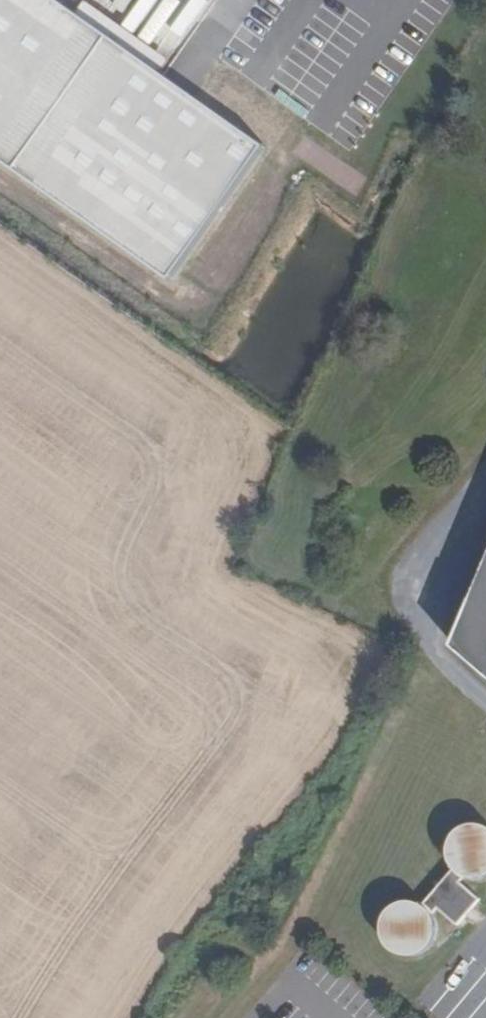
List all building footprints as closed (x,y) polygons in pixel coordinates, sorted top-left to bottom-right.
[(202,87),(232,33),(204,18),(194,36),(157,15),(159,11),(139,0),(85,0),(76,17),(202,87)] [(485,673),(485,565),(453,645),(485,673)] [(480,901),(461,883),(466,876),(477,879),(485,877),(485,827),(479,824),(468,826),(460,830),(455,836),(452,844),(451,851),(452,859),(455,867),(422,906),(412,903),(400,905),(390,911),(386,919),(384,929),(386,937),(390,945),(396,952),(404,956),(412,957),(420,955),(430,950),(434,944),(437,934),(437,925),(433,915),(439,909),(458,926),(480,901)]
